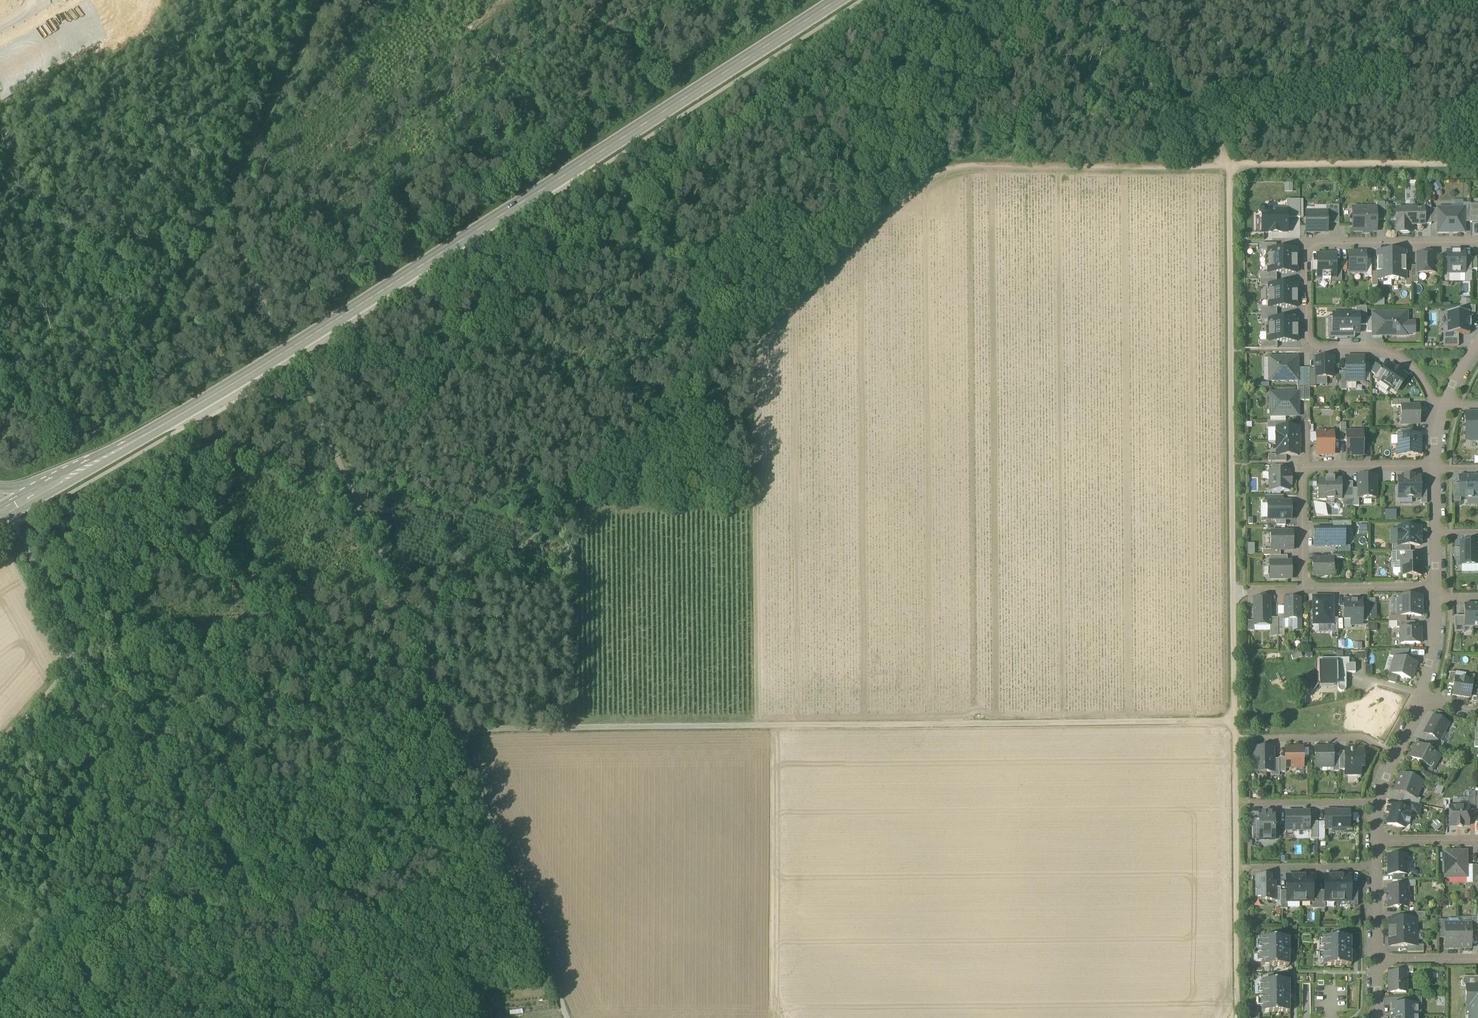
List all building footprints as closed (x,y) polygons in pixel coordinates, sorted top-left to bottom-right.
[(1439,182),(1432,186),(1435,192),(1442,188),(1439,182)] [(1292,183),(1284,184),(1284,193),(1293,193),(1292,183)] [(1287,210),(1287,219),(1300,219),(1300,200),(1287,201),(1287,210)] [(1451,209),(1463,209),(1463,205),(1463,200),(1451,201),(1451,209)] [(1376,208),(1376,221),(1385,221),(1384,203),(1376,203),(1376,208)] [(1327,213),(1327,224),(1339,224),(1339,206),(1326,206),(1326,213),(1327,213)] [(1262,216),(1262,233),(1271,233),(1271,230),(1279,230),(1279,233),(1287,232),(1287,219),(1287,210),(1268,211),(1265,209),(1262,208),(1259,211),(1260,214),(1262,216)] [(1376,221),(1376,208),(1361,209),(1361,212),(1352,212),(1352,232),(1376,232),(1376,221)] [(1424,225),(1424,209),(1423,209),(1397,209),(1397,233),(1410,233),(1410,225),(1424,225)] [(1438,209),(1438,211),(1438,222),(1438,233),(1464,233),(1464,222),(1464,209),(1463,209),(1451,209),(1438,209)] [(1306,213),(1306,232),(1327,232),(1327,224),(1327,213),(1326,213),(1314,213),(1306,213)] [(1276,274),(1296,274),(1296,251),(1276,251),(1268,251),(1268,257),(1268,268),(1268,273),(1268,274),(1276,274)] [(1349,253),(1349,273),(1365,273),(1365,260),(1365,252),(1349,253)] [(1383,259),(1377,259),(1377,273),(1377,281),(1391,280),(1391,252),(1383,253),(1383,259)] [(1400,258),(1400,252),(1391,252),(1391,280),(1405,280),(1405,273),(1405,258),(1400,258)] [(1464,273),(1464,272),(1464,258),(1464,252),(1447,252),(1447,274),(1449,274),(1464,273)] [(1435,254),(1417,254),(1417,266),(1417,274),(1435,274),(1435,254)] [(1335,264),(1335,256),(1326,256),(1326,255),(1317,255),(1317,262),(1317,272),(1317,279),(1322,279),(1322,281),(1330,281),(1330,279),(1335,279),(1335,264)] [(1464,273),(1449,274),(1449,283),(1464,283),(1464,273)] [(1296,286),(1276,286),(1268,286),(1268,308),(1276,308),(1296,308),(1296,286)] [(1373,299),(1373,307),(1384,307),(1384,299),(1373,299)] [(1356,308),(1356,314),(1359,314),(1359,326),(1367,326),(1367,318),(1367,308),(1356,308)] [(1469,313),(1469,312),(1460,312),(1447,313),(1447,328),(1447,335),(1458,335),(1469,334),(1469,327),(1471,327),(1470,320),(1469,320),(1469,313)] [(1373,332),(1373,336),(1392,336),(1394,334),(1415,333),(1415,323),(1407,323),(1407,313),(1373,313),(1373,318),(1373,332)] [(1333,334),(1337,334),(1347,334),(1355,334),(1359,334),(1359,326),(1359,314),(1356,314),(1333,314),(1333,318),(1333,334)] [(1329,339),(1337,339),(1337,334),(1333,334),(1333,318),(1329,318),(1329,339)] [(1296,320),(1277,320),(1269,320),(1269,321),(1269,342),(1277,342),(1297,342),(1296,320)] [(1447,335),(1447,328),(1443,328),(1443,347),(1458,346),(1458,335),(1447,335)] [(1269,359),(1269,382),(1297,381),(1297,370),(1297,358),(1269,359)] [(1315,358),(1315,370),(1315,378),(1316,378),(1326,378),(1333,378),(1332,358),(1315,358)] [(1346,358),(1346,372),(1346,382),(1347,382),(1363,382),(1363,374),(1363,364),(1363,358),(1346,358)] [(1370,372),(1375,375),(1380,368),(1380,367),(1375,364),(1370,372)] [(1395,369),(1390,364),(1384,372),(1379,380),(1381,381),(1390,387),(1391,388),(1391,389),(1395,392),(1396,391),(1397,392),(1407,377),(1402,373),(1402,372),(1396,368),(1395,369)] [(1379,380),(1384,372),(1380,368),(1375,375),(1373,378),(1378,382),(1379,380)] [(1297,387),(1309,387),(1309,370),(1297,370),(1297,381),(1297,387)] [(1390,387),(1381,381),(1377,387),(1385,393),(1390,387)] [(1298,402),(1309,401),(1309,388),(1309,387),(1297,387),(1298,394),(1298,402)] [(1285,417),(1298,416),(1298,402),(1298,394),(1271,394),(1271,402),(1270,403),(1270,408),(1271,408),(1272,417),(1285,417)] [(1420,424),(1419,407),(1410,407),(1401,407),(1401,424),(1420,424)] [(1477,442),(1477,414),(1465,414),(1466,441),(1470,441),(1470,442),(1477,442)] [(1276,435),(1276,442),(1298,442),(1298,428),(1285,428),(1277,428),(1277,429),(1277,435),(1276,435)] [(1268,442),(1276,442),(1276,435),(1277,435),(1277,429),(1267,429),(1268,442)] [(1316,434),(1317,455),(1333,455),(1333,433),(1316,434)] [(1363,433),(1346,433),(1346,456),(1363,456),(1363,433)] [(1399,445),(1399,455),(1418,455),(1418,442),(1420,442),(1420,436),(1418,436),(1400,436),(1398,436),(1398,437),(1399,445)] [(1399,445),(1398,437),(1390,437),(1390,446),(1399,445)] [(1298,456),(1298,442),(1276,442),(1276,450),(1277,450),(1277,456),(1286,456),(1298,456)] [(1271,491),(1289,491),(1289,485),(1291,485),(1290,478),(1288,478),(1288,472),(1284,473),(1272,473),(1270,473),(1271,491)] [(1359,499),(1376,499),(1376,477),(1358,477),(1359,489),(1359,499)] [(1459,477),(1459,484),(1459,497),(1460,497),(1465,497),(1465,499),(1472,499),(1472,497),(1477,497),(1477,477),(1459,477)] [(1420,478),(1397,478),(1398,498),(1420,498),(1420,486),(1420,478)] [(1319,500),(1341,500),(1340,483),(1340,481),(1333,481),(1333,479),(1326,479),(1326,481),(1319,481),(1319,500)] [(1343,500),(1353,499),(1352,483),(1340,483),(1341,500),(1343,500)] [(1268,521),(1276,521),(1276,527),(1285,527),(1285,521),(1291,520),(1291,503),(1283,503),(1272,503),(1268,503),(1268,505),(1268,519),(1268,521)] [(1384,511),(1384,521),(1396,521),(1396,511),(1384,511)] [(1398,546),(1410,546),(1420,546),(1420,542),(1421,542),(1421,536),(1420,536),(1420,528),(1398,528),(1398,529),(1398,546)] [(1314,529),(1314,547),(1339,547),(1345,547),(1345,529),(1333,529),(1314,529)] [(1390,546),(1392,546),(1398,546),(1398,529),(1390,529),(1390,546)] [(1270,551),(1293,550),(1293,533),(1270,533),(1270,551)] [(1461,566),(1477,565),(1477,542),(1460,543),(1460,549),(1461,559),(1461,566)] [(1391,569),(1401,569),(1401,562),(1396,562),(1396,552),(1392,552),(1391,552),(1391,569)] [(1396,552),(1396,562),(1401,562),(1401,558),(1414,558),(1414,552),(1410,552),(1396,552)] [(1401,576),(1421,576),(1421,558),(1414,558),(1401,558),(1401,562),(1401,569),(1401,576)] [(1312,577),(1333,576),(1333,559),(1332,559),(1312,559),(1312,577)] [(1270,563),(1270,579),(1291,579),(1291,574),(1291,570),(1291,562),(1287,563),(1270,563)] [(1477,565),(1461,566),(1461,574),(1477,573),(1477,569),(1477,565)] [(1421,597),(1397,598),(1398,599),(1398,616),(1406,616),(1421,616),(1421,597)] [(1284,620),(1292,620),(1292,630),(1301,630),(1301,598),(1284,598),(1284,607),(1284,618),(1284,620)] [(1332,598),(1314,598),(1314,624),(1331,624),(1332,624),(1332,619),(1332,598)] [(1254,624),(1270,624),(1270,619),(1270,599),(1254,599),(1254,622),(1254,624)] [(1398,616),(1398,599),(1389,599),(1390,616),(1398,616)] [(1344,601),(1344,620),(1351,620),(1351,625),(1362,625),(1362,622),(1362,604),(1362,600),(1356,600),(1356,601),(1344,601)] [(1367,604),(1368,620),(1376,619),(1376,604),(1367,604)] [(1464,628),(1477,628),(1477,605),(1464,605),(1464,617),(1464,628)] [(1454,617),(1454,633),(1464,633),(1464,628),(1464,617),(1454,617)] [(1270,637),(1278,637),(1278,619),(1270,619),(1270,624),(1270,632),(1270,637)] [(1284,620),(1284,630),(1292,630),(1292,620),(1284,620)] [(1254,632),(1270,632),(1270,624),(1254,624),(1254,632)] [(1368,624),(1368,632),(1377,632),(1376,624),(1368,624)] [(1415,628),(1401,628),(1401,644),(1420,644),(1420,628),(1415,628)] [(1389,657),(1394,658),(1406,661),(1409,650),(1391,650),(1389,657)] [(1394,658),(1389,657),(1389,656),(1385,671),(1390,672),(1394,658)] [(1406,661),(1394,658),(1390,672),(1390,674),(1398,676),(1410,680),(1413,670),(1415,670),(1416,664),(1406,661)] [(1338,684),(1338,688),(1338,691),(1341,692),(1343,692),(1345,691),(1346,688),(1346,677),(1344,677),(1344,673),(1344,666),(1349,666),(1349,665),(1349,659),(1343,659),(1336,659),(1318,659),(1318,684),(1338,684)] [(1344,666),(1344,673),(1355,673),(1355,664),(1349,665),(1349,666),(1344,666)] [(1396,684),(1398,676),(1390,674),(1388,682),(1396,684)] [(1452,695),(1470,698),(1473,681),(1465,680),(1455,678),(1454,686),(1452,695)] [(1448,724),(1433,716),(1424,734),(1428,735),(1439,741),(1448,724)] [(1424,742),(1426,742),(1436,748),(1440,750),(1444,744),(1439,741),(1428,735),(1424,742)] [(1423,748),(1433,753),(1436,748),(1426,742),(1423,748)] [(1411,758),(1425,766),(1431,769),(1435,763),(1438,756),(1433,753),(1423,748),(1418,745),(1411,758)] [(1315,749),(1315,768),(1333,768),(1333,755),(1333,748),(1315,749)] [(1271,773),(1273,773),(1273,760),(1273,749),(1255,749),(1255,768),(1262,768),(1262,773),(1271,773)] [(1285,768),(1303,768),(1303,749),(1285,749),(1285,758),(1285,768)] [(1363,765),(1363,760),(1365,759),(1366,758),(1367,755),(1366,753),(1365,752),(1363,752),(1363,750),(1345,750),(1345,753),(1346,771),(1346,774),(1348,774),(1348,776),(1358,776),(1358,774),(1360,774),(1360,765),(1363,765)] [(1279,777),(1279,773),(1279,760),(1273,760),(1273,773),(1271,773),(1271,777),(1279,777)] [(1436,764),(1435,763),(1431,769),(1425,766),(1424,767),(1432,771),(1436,764)] [(1404,795),(1416,799),(1416,798),(1421,782),(1401,775),(1395,791),(1404,795)] [(1347,784),(1358,784),(1358,776),(1347,776),(1347,784)] [(1438,786),(1435,793),(1441,795),(1444,788),(1438,786)] [(1404,795),(1402,802),(1410,804),(1418,806),(1420,800),(1416,798),(1416,799),(1404,795)] [(1458,807),(1468,807),(1468,799),(1458,799),(1458,807)] [(1409,810),(1410,804),(1402,802),(1399,801),(1397,807),(1409,810)] [(1408,815),(1410,816),(1419,818),(1422,807),(1418,806),(1410,804),(1409,810),(1408,815)] [(1388,825),(1402,828),(1405,828),(1406,823),(1408,824),(1410,816),(1408,815),(1409,810),(1397,807),(1392,806),(1388,825)] [(1456,828),(1462,828),(1462,827),(1469,826),(1469,811),(1468,807),(1458,807),(1449,807),(1449,827),(1456,827),(1456,828)] [(1324,823),(1324,829),(1332,829),(1332,832),(1341,832),(1341,829),(1349,829),(1349,812),(1324,812),(1324,823)] [(1286,831),(1309,831),(1309,813),(1286,813),(1286,831)] [(1274,839),(1274,815),(1259,815),(1259,821),(1260,839),(1274,839)] [(1436,820),(1430,827),(1436,833),(1442,826),(1436,820)] [(1445,853),(1445,878),(1466,878),(1466,866),(1466,853),(1445,853)] [(1388,857),(1388,875),(1392,875),(1404,875),(1406,875),(1406,873),(1409,873),(1409,864),(1406,864),(1406,857),(1388,857)] [(1312,876),(1299,877),(1299,903),(1312,902),(1312,892),(1312,876)] [(1325,902),(1337,902),(1337,876),(1324,876),(1324,892),(1324,902),(1325,902)] [(1350,876),(1337,876),(1337,902),(1350,902),(1350,889),(1350,876)] [(1262,897),(1262,900),(1274,900),(1274,888),(1274,883),(1269,883),(1269,877),(1256,877),(1256,897),(1262,897)] [(1287,903),(1299,903),(1299,877),(1286,877),(1286,892),(1286,903),(1287,903)] [(1396,906),(1399,909),(1401,906),(1407,906),(1407,900),(1409,898),(1407,896),(1407,888),(1397,888),(1389,888),(1389,906),(1396,906)] [(1389,928),(1389,933),(1416,933),(1416,920),(1407,920),(1389,920),(1389,928)] [(1439,939),(1445,939),(1445,925),(1448,925),(1448,921),(1439,921),(1439,939)] [(1471,924),(1458,925),(1458,949),(1472,949),(1471,931),(1471,924)] [(1445,949),(1458,949),(1458,925),(1448,925),(1445,925),(1445,939),(1445,949)] [(1416,946),(1416,933),(1389,933),(1389,939),(1389,947),(1407,947),(1416,947),(1416,946)] [(1324,966),(1351,966),(1351,938),(1323,938),(1323,939),(1323,943),(1323,948),(1323,956),(1324,956),(1324,961),(1323,961),(1323,966),(1324,966)] [(1261,967),(1289,966),(1289,939),(1261,939),(1261,944),(1261,949),(1261,957),(1262,957),(1262,962),(1261,962),(1261,966),(1261,967)] [(1389,974),(1389,993),(1406,992),(1406,974),(1389,974)] [(1477,978),(1476,978),(1462,978),(1462,987),(1465,987),(1465,986),(1477,986),(1477,978)] [(1261,1013),(1290,1013),(1289,985),(1289,982),(1261,982),(1261,983),(1261,988),(1262,988),(1262,993),(1261,993),(1261,1002),(1262,1002),(1262,1007),(1261,1007),(1261,1013)] [(1477,986),(1465,986),(1465,987),(1465,1008),(1466,1008),(1466,1017),(1477,1017),(1477,986)] [(1417,1004),(1410,1004),(1391,1004),(1391,1012),(1390,1012),(1390,1017),(1417,1017),(1417,1004)]
